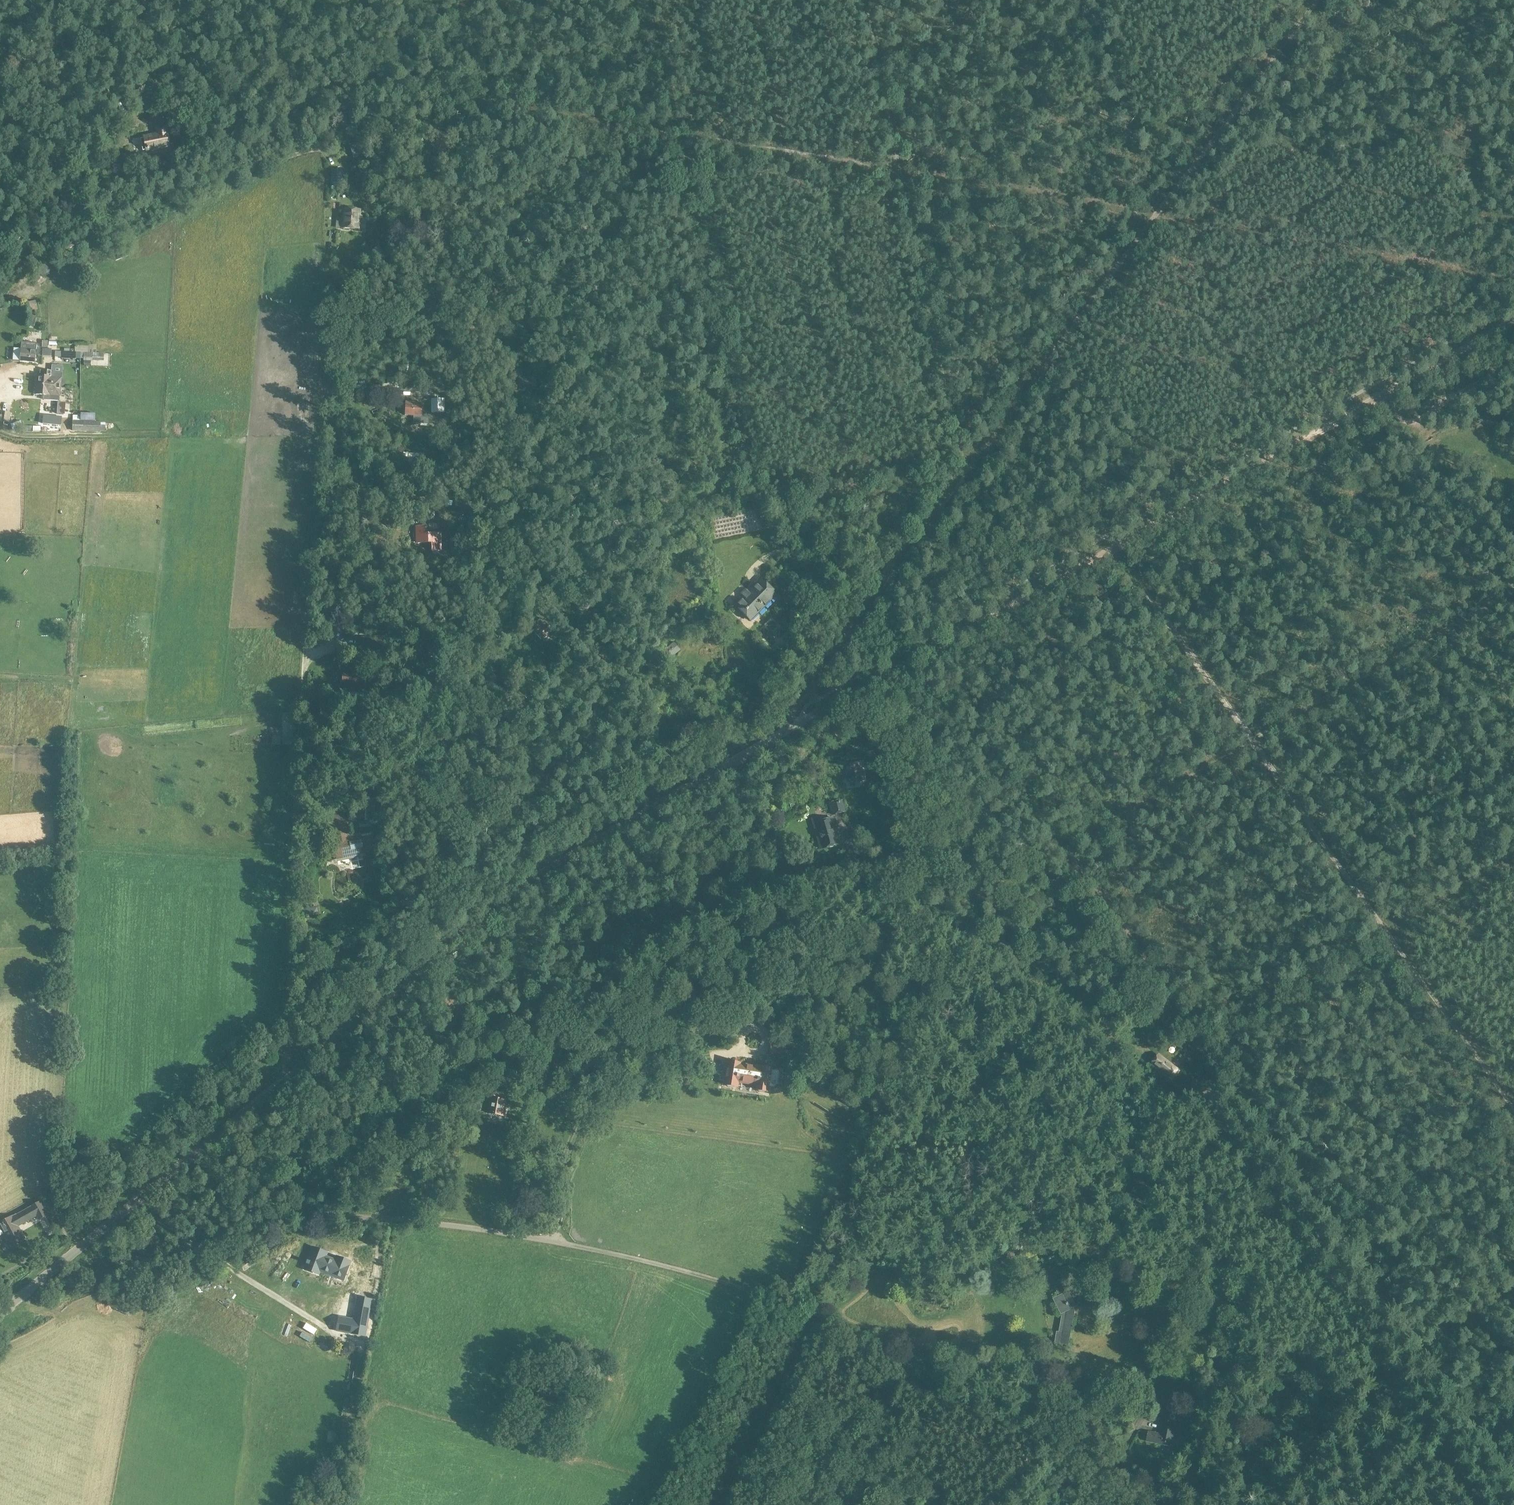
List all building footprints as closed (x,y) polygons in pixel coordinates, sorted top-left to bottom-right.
[(185,118),(172,109),(167,116),(179,125),(185,118)] [(147,153),(170,148),(166,127),(156,129),(158,135),(144,137),(147,153)] [(344,187),(344,170),(331,170),(331,187),(344,187)] [(370,200),(381,196),(379,190),(368,195),(370,200)] [(343,229),(359,229),(360,211),(344,210),(343,229)] [(43,278),(53,273),(49,263),(38,267),(43,278)] [(20,361),(35,363),(37,344),(22,342),(20,361)] [(37,376),(36,386),(45,386),(45,384),(51,384),(51,387),(61,387),(63,387),(65,385),(65,381),(64,380),(61,380),(61,378),(52,377),(53,371),(43,371),(40,371),(40,376),(37,376)] [(531,393),(531,377),(521,377),(521,371),(515,371),(515,377),(517,377),(517,393),(531,393)] [(45,386),(36,386),(36,395),(60,397),(61,387),(51,387),(51,384),(45,384),(45,386)] [(432,414),(445,413),(445,400),(432,400),(432,414)] [(405,415),(414,416),(413,424),(429,424),(429,416),(421,416),(422,405),(406,404),(405,415)] [(61,412),(43,411),(42,418),(60,420),(61,412)] [(21,420),(10,424),(12,429),(23,426),(21,420)] [(101,433),(101,422),(83,421),(83,432),(101,433)] [(423,535),(423,527),(416,527),(416,543),(434,542),(434,550),(441,550),(440,534),(423,535)] [(751,620),(775,595),(760,580),(752,588),(751,587),(734,604),(751,620)] [(541,640),(552,631),(547,624),(535,633),(541,640)] [(508,637),(503,628),(497,632),(503,640),(508,637)] [(674,643),(661,654),(667,662),(681,651),(674,643)] [(849,781),(865,779),(862,763),(847,765),(849,781)] [(829,802),(833,816),(846,812),(842,800),(840,801),(839,799),(829,802)] [(366,803),(365,827),(372,827),(372,821),(374,821),(375,804),(366,803)] [(372,833),(349,838),(347,828),(349,827),(345,813),(327,816),(330,831),(332,831),(334,840),(333,841),(337,860),(365,854),(364,847),(374,845),(372,833)] [(819,816),(812,818),(821,849),(840,843),(832,817),(820,820),(819,816)] [(310,908),(303,910),(306,920),(313,918),(310,908)] [(778,1061),(780,1049),(772,1048),(770,1060),(778,1061)] [(1170,1065),(1159,1056),(1152,1065),(1163,1074),(1163,1075),(1172,1082),(1177,1075),(1170,1070),(1171,1069),(1171,1066),(1170,1065)] [(729,1062),(725,1085),(727,1085),(728,1087),(732,1088),(734,1086),(736,1087),(737,1081),(757,1084),(756,1090),(758,1090),(759,1092),(763,1092),(765,1091),(767,1092),(768,1086),(773,1086),(777,1084),(778,1079),(779,1074),(770,1073),(771,1069),(760,1067),(760,1068),(740,1065),(740,1064),(729,1062)] [(478,1072),(497,1077),(499,1070),(480,1065),(478,1072)] [(491,1099),(488,1113),(505,1116),(506,1109),(502,1109),(504,1100),(495,1098),(495,1094),(490,1093),(489,1098),(491,1099)] [(6,1236),(0,1240),(0,1241),(5,1249),(11,1245),(11,1246),(25,1239),(19,1227),(37,1217),(39,1220),(48,1215),(40,1202),(16,1215),(0,1224),(0,1226),(6,1236)] [(336,1258),(335,1262),(324,1257),(324,1255),(312,1251),(308,1262),(306,1261),(305,1264),(308,1265),(309,1264),(319,1268),(318,1271),(330,1275),(331,1271),(344,1276),(349,1263),(336,1258)] [(250,1260),(240,1267),(243,1272),(254,1265),(250,1260)] [(1075,1307),(1076,1307),(1064,1283),(1056,1287),(1061,1296),(1055,1299),(1063,1313),(1064,1313),(1060,1333),(1058,1333),(1056,1343),(1068,1345),(1075,1307)] [(1077,1299),(1079,1307),(1106,1303),(1104,1290),(1091,1292),(1091,1297),(1077,1299)] [(370,1300),(358,1298),(354,1321),(339,1318),(337,1330),(364,1335),(370,1300)] [(601,1413),(607,1392),(603,1390),(600,1399),(593,1397),(589,1410),(601,1413)] [(1149,1433),(1148,1442),(1172,1446),(1174,1435),(1175,1429),(1164,1427),(1163,1436),(1149,1433)]
